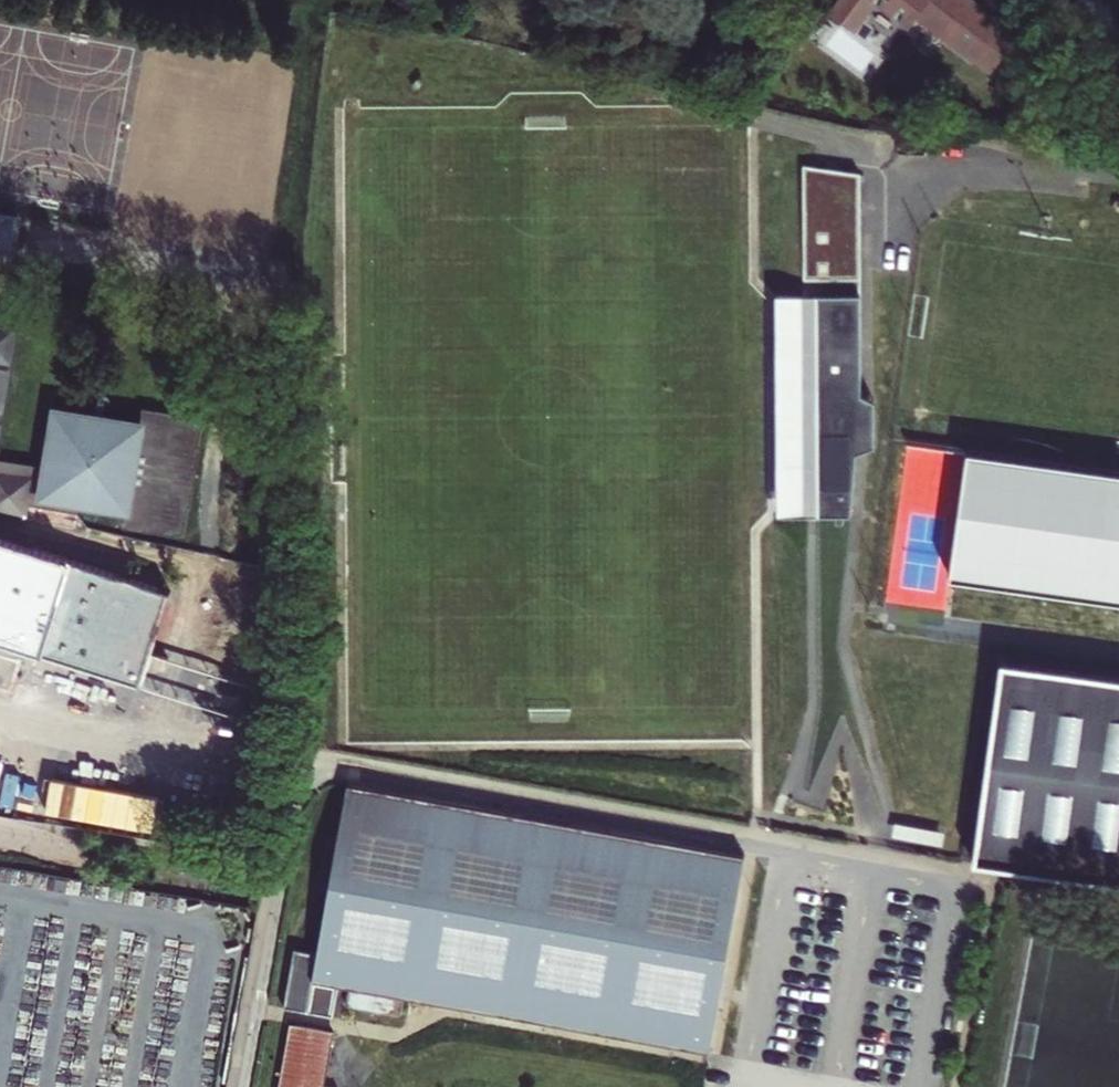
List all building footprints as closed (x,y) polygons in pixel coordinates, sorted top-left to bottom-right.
[(833,9),(853,24),(871,0),(840,0),(833,9)] [(998,19),(973,0),(879,0),(910,22),(918,11),(949,34),(947,36),(970,54),(972,52),(991,66),(1011,39),(993,25),(998,19)] [(778,297),(777,519),(856,518),(855,457),(873,442),(873,397),(860,390),(860,177),(803,169),(804,297),(778,297)] [(22,314),(0,310),(0,448),(22,314)] [(28,513),(22,541),(73,549),(80,500),(128,508),(129,503),(142,422),(142,420),(54,406),(47,464),(0,457),(0,508),(28,513)] [(142,420),(142,422),(150,423),(152,408),(144,406),(142,420)] [(150,423),(142,422),(129,503),(132,504),(137,504),(134,524),(174,531),(193,414),(152,408),(150,423)] [(128,508),(125,523),(134,524),(137,504),(132,504),(129,503),(128,508)] [(999,651),(970,853),(1118,874),(1118,668),(999,651)] [(745,852),(350,781),(319,953),(294,949),(284,1006),(334,1013),(339,982),(710,1049),(745,852)] [(343,1032),(291,1024),(280,1086),(334,1086),(343,1032)]
